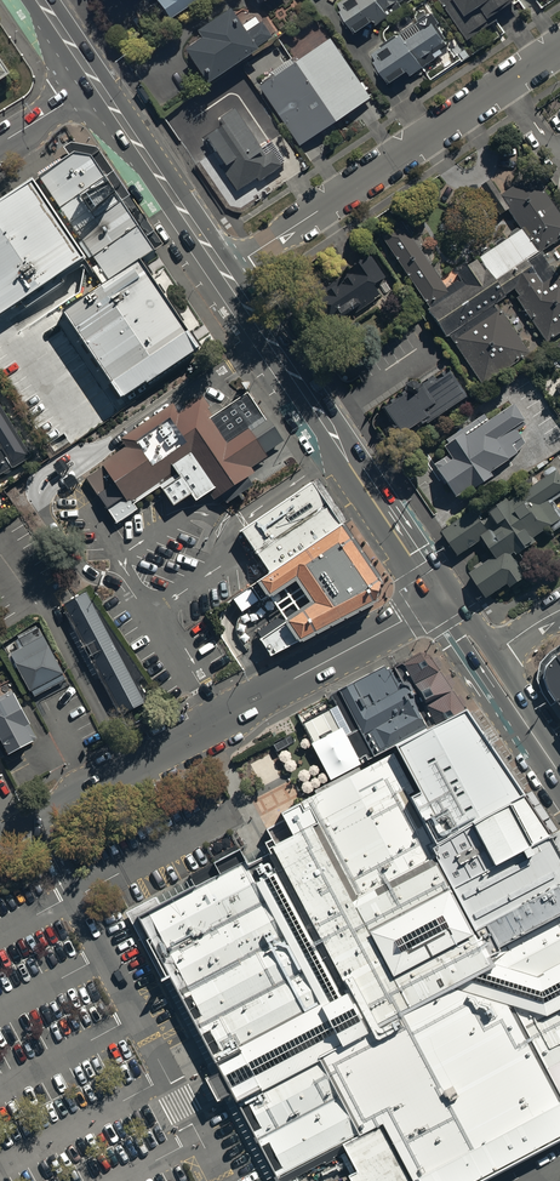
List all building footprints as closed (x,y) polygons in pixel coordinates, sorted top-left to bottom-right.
[(171,19),(200,0),(159,0),(171,19)] [(257,8),(262,5),(264,9),(277,0),(251,0),(257,8)] [(337,5),(342,12),(339,14),(355,37),(370,27),(372,29),(388,18),(387,16),(401,6),(398,2),(401,0),(344,0),(337,5)] [(513,0),(439,0),(468,44),(499,23),(496,19),(517,6),(513,0)] [(185,57),(207,91),(258,57),(255,53),(272,41),(262,25),(259,28),(254,21),(240,31),(230,16),(196,39),(201,46),(185,57)] [(429,20),(371,57),(376,66),(374,67),(385,86),(388,84),(390,88),(405,78),(406,80),(436,62),(435,60),(442,56),(441,53),(447,49),(429,20)] [(259,90),(298,149),(370,102),(330,43),(259,90)] [(11,75),(0,59),(0,82),(11,75)] [(270,144),(260,151),(233,114),(235,113),(220,92),(204,103),(206,106),(186,120),(204,145),(204,144),(222,169),(220,171),(236,194),(255,181),(258,185),(284,165),(270,144)] [(156,253),(92,158),(71,156),(39,177),(93,262),(104,287),(142,263),(156,253)] [(39,177),(0,205),(0,320),(93,262),(39,177)] [(453,286),(403,208),(379,223),(429,301),(453,286)] [(539,242),(522,216),(477,245),(494,271),(539,242)] [(502,269),(544,335),(559,325),(559,256),(559,257),(549,240),(502,269)] [(384,264),(371,244),(310,283),(333,317),(379,287),(370,273),(384,264)] [(197,351),(142,263),(104,287),(65,316),(118,400),(197,351)] [(453,286),(429,301),(480,379),(530,347),(479,269),(453,286)] [(468,387),(447,355),(381,397),(401,430),(468,387)] [(161,493),(176,514),(193,503),(198,510),(211,501),(216,508),(224,503),(228,509),(255,491),(249,482),(254,478),(253,472),(268,461),(267,459),(284,447),(248,396),(214,420),(209,414),(213,412),(204,399),(185,412),(186,414),(180,418),(174,408),(122,444),(127,452),(85,481),(119,530),(140,515),(137,510),(161,493)] [(31,455),(0,405),(0,473),(31,455)] [(435,469),(455,502),(470,492),(473,496),(493,483),(490,478),(517,458),(525,448),(517,434),(526,429),(514,410),(469,437),(466,432),(446,444),(449,450),(444,453),(448,460),(435,469)] [(458,560),(483,544),(495,564),(470,580),(485,604),(508,590),(512,594),(527,584),(512,561),(517,558),(520,563),(535,553),(531,546),(553,532),(555,535),(559,532),(559,513),(559,512),(555,514),(550,505),(559,499),(559,480),(558,477),(510,508),(508,507),(489,519),(498,532),(489,538),(475,516),(443,536),(458,560)] [(261,606),(272,608),(280,621),(257,636),(259,647),(272,656),(371,600),(380,590),(310,486),(240,532),(240,540),(265,577),(252,586),(252,591),(261,606)] [(148,709),(90,600),(65,613),(124,722),(148,709)] [(67,684),(39,632),(7,649),(35,701),(67,684)] [(390,669),(384,666),(339,689),(350,711),(348,712),(375,762),(440,728),(468,713),(431,656),(419,654),(390,669)] [(555,658),(548,667),(546,680),(550,691),(559,706),(559,655),(555,658)] [(11,756),(35,743),(28,729),(32,727),(13,690),(0,696),(0,736),(11,756)] [(339,725),(329,706),(302,721),(313,739),(339,725)] [(139,918),(158,954),(168,974),(179,993),(188,1010),(215,1062),(227,1082),(235,1098),(255,1135),(277,1176),(343,1141),(364,1180),(474,1180),(559,1138),(559,853),(553,839),(539,818),(522,793),(509,773),(493,749),(488,742),(484,736),(483,734),(468,713),(440,728),(389,755),(392,759),(306,804),(283,817),(285,821),(266,830),(271,839),(265,842),(269,851),(259,857),(247,862),(221,875),(196,888),(192,890),(139,918)]
